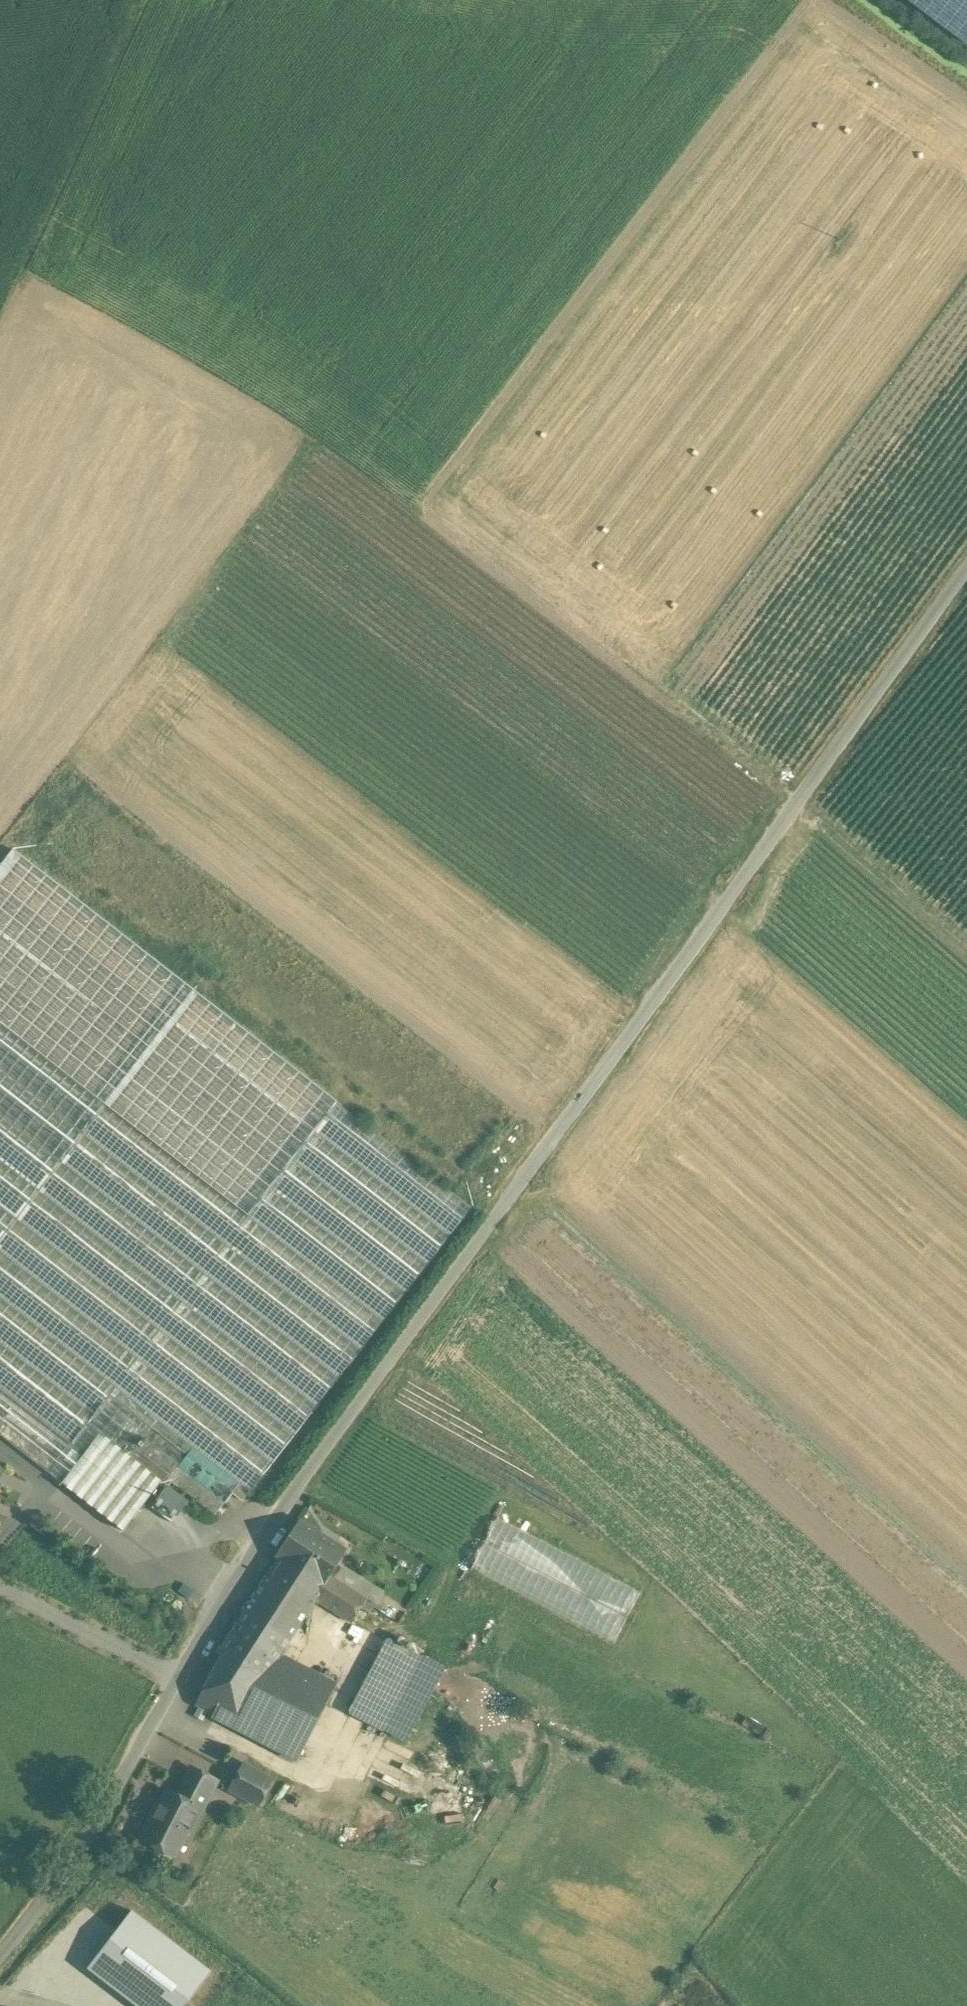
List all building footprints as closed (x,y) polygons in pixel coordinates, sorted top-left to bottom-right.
[(962,34),(966,27),(966,0),(917,0),(962,34)] [(13,850),(0,866),(0,1435),(61,1483),(61,1484),(123,1531),(161,1482),(164,1485),(169,1479),(192,1448),(249,1492),(471,1208),(337,1103),(338,1102),(13,850)] [(249,1492),(192,1448),(169,1479),(215,1515),(232,1493),(242,1501),(249,1492)] [(174,1512),(186,1498),(169,1483),(157,1497),(174,1512)] [(616,1640),(641,1588),(496,1518),(471,1570),(616,1640)] [(346,1552),(300,1523),(280,1556),(325,1585),(331,1576),(346,1552)] [(280,1556),(216,1653),(221,1656),(265,1679),(280,1656),(316,1600),(325,1585),(280,1556)] [(366,1599),(331,1576),(325,1585),(316,1600),(324,1605),(323,1606),(351,1623),(366,1599)] [(386,1639),(348,1711),(382,1729),(420,1657),(386,1639)] [(265,1679),(221,1656),(195,1705),(212,1715),(211,1717),(295,1760),(334,1684),(280,1656),(265,1679)] [(271,1780),(243,1765),(230,1790),(257,1805),(271,1780)] [(216,1782),(190,1768),(184,1780),(210,1794),(216,1782)] [(184,1780),(176,1796),(167,1791),(151,1822),(151,1821),(147,1822),(140,1836),(142,1841),(155,1848),(164,1845),(165,1843),(178,1849),(198,1810),(201,1811),(210,1794),(184,1780)] [(142,2005),(188,2005),(215,1968),(132,1909),(89,1969),(142,2005)]
